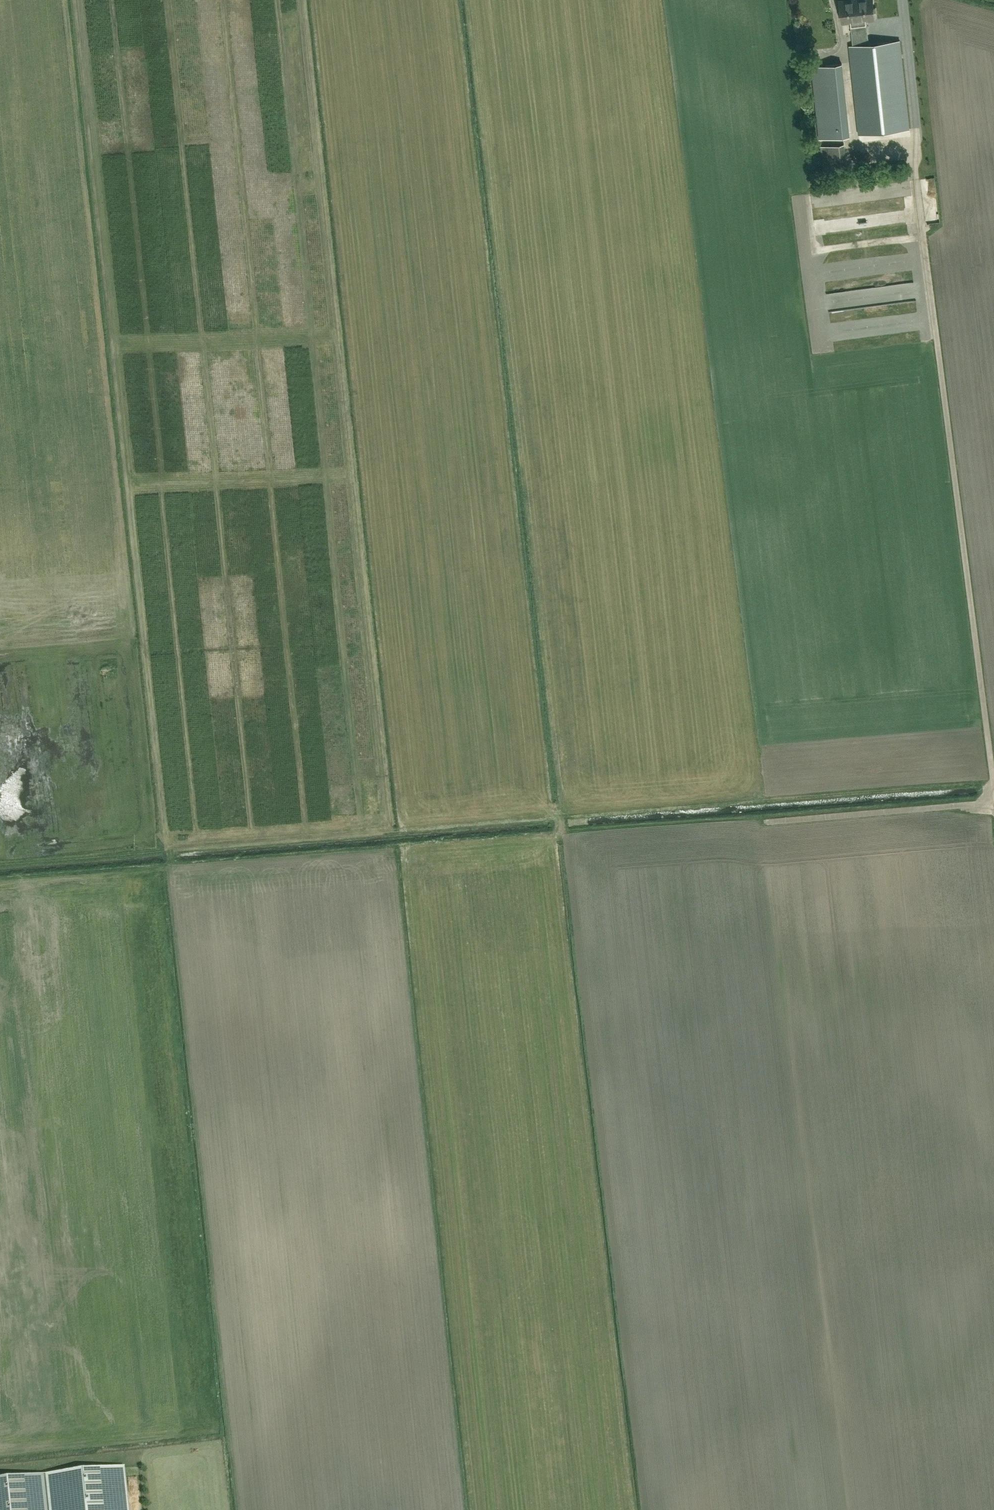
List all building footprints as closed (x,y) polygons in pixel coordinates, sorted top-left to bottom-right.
[(856,0),(854,0),(840,1),(842,23),(850,22),(853,46),(849,46),(859,135),(870,133),(856,0)] [(909,129),(900,41),(869,44),(867,21),(875,20),(873,0),(856,0),(870,133),(909,129)] [(820,139),(849,136),(842,64),(812,67),(820,139)] [(821,146),(823,171),(847,168),(844,143),(821,146)] [(904,207),(890,208),(891,223),(905,222),(904,207)] [(914,271),(827,280),(831,309),(832,322),(847,320),(846,311),(862,310),(863,316),(918,310),(917,299),(873,304),(871,287),(915,282),(914,271)] [(124,1468),(0,1481),(0,1509),(128,1509),(124,1468)]
